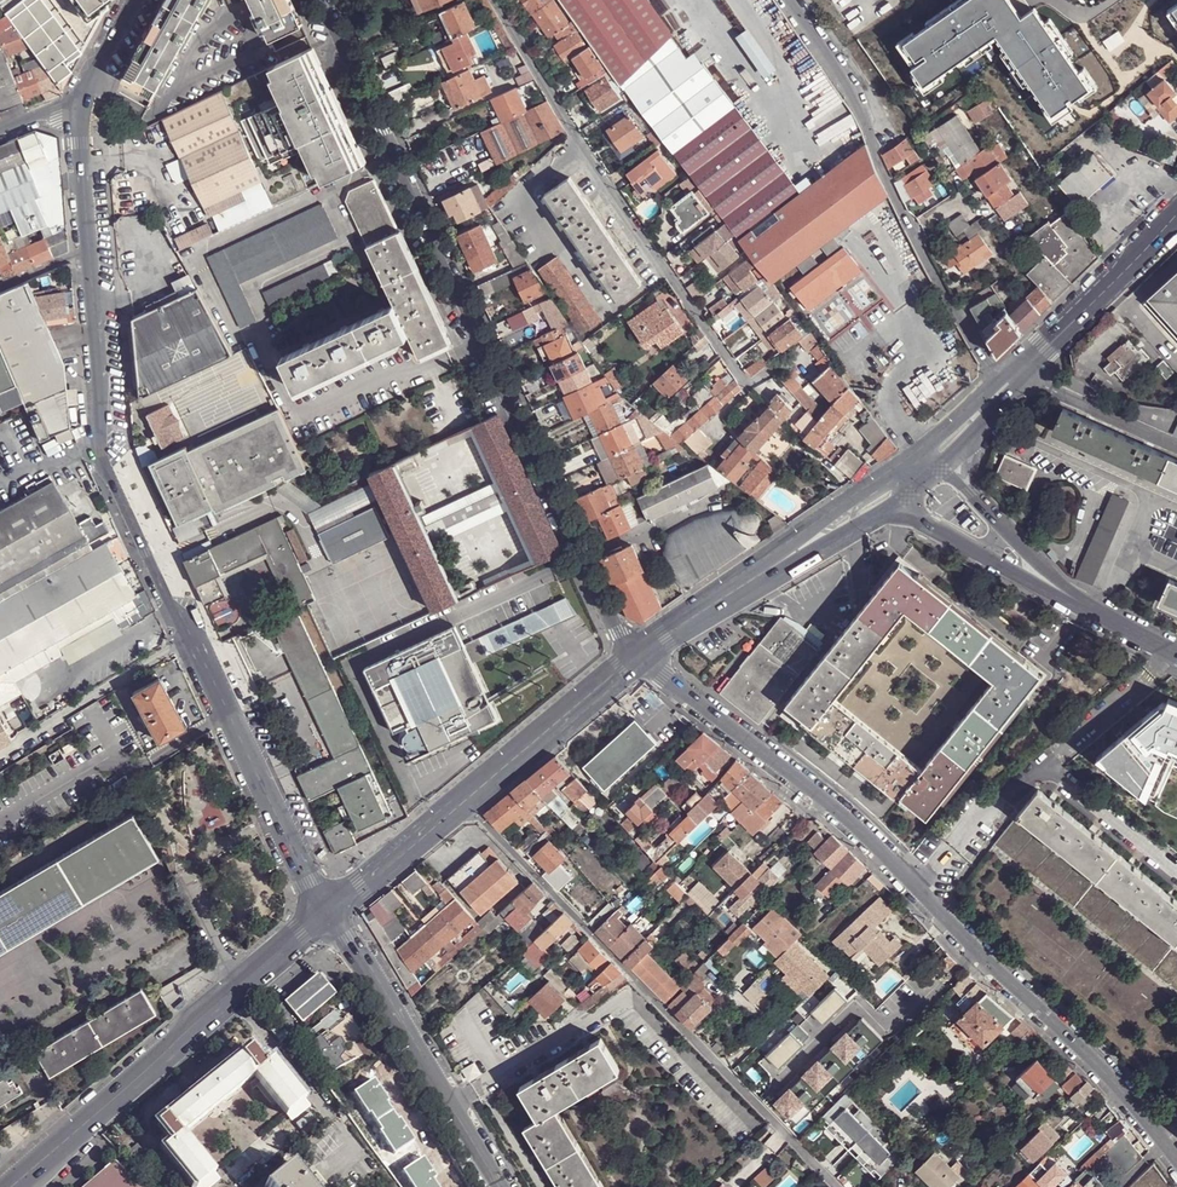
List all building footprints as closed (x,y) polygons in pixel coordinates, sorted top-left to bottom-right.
[(2,9),(5,12),(6,14),(22,36),(30,47),(44,65),(56,82),(57,85),(63,93),(72,70),(113,0),(0,0),(0,6),(2,9)] [(152,96),(206,0),(167,0),(134,58),(122,79),(152,96)] [(152,96),(178,110),(222,90),(267,67),(281,61),(271,39),(252,0),(206,0),(152,96)] [(271,39),(303,24),(292,0),(252,0),(271,39)] [(419,12),(426,9),(422,0),(414,0),(419,12)] [(426,9),(445,0),(422,0),(426,9)] [(489,0),(482,0),(489,15),(487,17),(488,21),(492,19),(499,16),(489,0)] [(521,4),(525,1),(533,13),(552,0),(518,0),(521,4)] [(533,13),(549,36),(553,33),(559,29),(570,22),(553,0),(552,0),(533,13)] [(570,22),(575,19),(562,0),(553,0),(570,22)] [(575,19),(581,28),(593,44),(610,68),(613,73),(621,84),(667,40),(673,34),(649,0),(562,0),(575,19)] [(906,42),(918,60),(927,54),(929,57),(914,68),(926,85),(999,36),(1053,116),(1071,105),(1069,102),(1072,100),(1074,102),(1092,90),(1036,9),(1031,13),(1022,0),(1018,0),(1013,3),(1011,0),(968,0),(965,3),(966,4),(940,21),(939,20),(906,42)] [(525,1),(521,4),(529,15),(533,13),(525,1)] [(464,2),(442,12),(454,37),(460,34),(476,26),(464,2)] [(442,12),(437,15),(448,39),(454,37),(442,12)] [(6,14),(0,17),(0,45),(2,44),(22,36),(6,14)] [(517,47),(499,16),(492,19),(510,51),(517,47)] [(581,28),(575,19),(570,22),(559,29),(565,37),(566,36),(567,38),(576,31),(579,30),(581,28)] [(777,65),(748,24),(735,33),(764,74),(777,65)] [(555,46),(567,61),(573,57),(588,47),(585,43),(580,36),(576,31),(567,38),(566,36),(565,37),(559,29),(553,33),(558,41),(554,44),(555,46)] [(7,56),(30,47),(22,36),(2,44),(7,55),(7,56)] [(456,42),(438,50),(449,74),(473,62),(462,38),(456,42)] [(667,40),(621,84),(627,92),(632,98),(661,136),(673,152),(735,105),(702,61),(690,71),(677,80),(670,70),(682,60),(667,40)] [(588,47),(573,57),(581,68),(586,77),(589,81),(598,76),(610,68),(593,44),(591,45),(588,47)] [(366,161),(313,45),(281,61),(273,65),(287,97),(242,118),(261,159),(306,138),(326,181),(334,177),(362,163),(366,161)] [(567,61),(555,46),(550,49),(561,66),(565,64),(567,61)] [(695,51),(682,60),(690,71),(702,61),(695,51)] [(382,58),(386,68),(401,61),(397,52),(382,58)] [(2,111),(25,102),(24,99),(15,77),(7,56),(7,55),(0,58),(0,105),(2,111)] [(682,60),(670,70),(677,80),(690,71),(682,60)] [(1171,60),(1158,71),(1164,79),(1166,77),(1167,78),(1176,70),(1176,68),(1171,60)] [(853,111),(817,61),(804,71),(858,150),(867,143),(863,130),(854,113),(853,111)] [(473,68),(475,67),(473,62),(449,74),(451,78),(470,69),(473,68)] [(535,78),(527,63),(519,68),(523,75),(527,82),(530,81),(535,78)] [(44,91),(57,85),(56,82),(44,65),(33,70),(42,92),(44,91)] [(586,77),(581,68),(575,72),(581,80),(576,83),(579,88),(589,81),(586,77)] [(610,68),(598,76),(600,80),(607,75),(608,76),(613,73),(610,68)] [(475,80),(470,69),(451,78),(443,82),(455,109),(483,96),(482,95),(475,80)] [(24,99),(42,92),(33,70),(15,77),(24,99)] [(1146,81),(1152,89),(1164,79),(1158,71),(1146,81)] [(613,73),(608,76),(620,96),(627,92),(621,84),(613,73)] [(527,82),(523,75),(517,79),(521,85),(527,82)] [(600,80),(587,89),(599,109),(620,96),(608,76),(607,75),(600,80)] [(475,80),(482,95),(491,91),(489,87),(485,78),(484,76),(475,80)] [(1176,94),(1164,79),(1152,89),(1147,93),(1158,106),(1159,107),(1164,103),(1169,108),(1176,103),(1171,97),(1176,94)] [(391,106),(415,95),(409,82),(385,94),(391,106)] [(63,93),(57,85),(44,91),(47,100),(51,98),(63,93)] [(517,87),(492,99),(503,121),(525,111),(528,109),(517,87)] [(241,133),(222,90),(163,118),(184,161),(241,133)] [(1157,107),(1160,111),(1162,113),(1169,121),(1176,114),(1176,95),(1176,94),(1171,97),(1176,103),(1169,108),(1164,103),(1159,107),(1158,106),(1157,107)] [(141,118),(151,124),(163,118),(178,110),(152,96),(147,107),(141,118)] [(990,98),(968,111),(975,123),(998,109),(990,98)] [(492,99),(484,103),(494,125),(503,121),(492,99)] [(525,111),(540,142),(565,129),(548,100),(543,103),(528,109),(525,111)] [(735,105),(673,152),(691,175),(694,179),(703,191),(719,212),(722,217),(735,234),(739,239),(801,193),(792,181),(735,105)] [(483,130),(498,163),(540,142),(525,111),(503,121),(494,125),(483,130)] [(624,118),(608,128),(621,149),(642,135),(629,115),(624,118)] [(956,115),(938,127),(962,166),(979,152),(956,115)] [(962,166),(938,127),(927,134),(934,145),(935,145),(942,156),(947,153),(958,169),(962,166)] [(647,134),(653,142),(659,137),(654,129),(647,134)] [(10,208),(22,236),(35,265),(73,249),(65,230),(62,153),(60,133),(36,130),(17,137),(0,144),(0,212),(10,208)] [(258,169),(241,133),(184,161),(200,195),(258,169)] [(929,149),(934,145),(927,134),(922,136),(929,149)] [(662,141),(659,137),(653,142),(656,146),(662,141)] [(911,146),(907,139),(885,154),(892,165),(905,157),(909,164),(919,157),(911,146)] [(875,166),(867,143),(858,150),(850,156),(812,184),(801,193),(739,239),(744,244),(745,247),(752,255),(760,265),(766,274),(772,281),(797,262),(811,251),(821,243),(837,232),(888,193),(875,166)] [(997,143),(990,148),(999,162),(1007,158),(997,143)] [(990,148),(989,145),(979,152),(962,166),(958,169),(956,170),(963,179),(974,171),(978,176),(999,162),(990,148)] [(677,173),(659,149),(644,160),(628,172),(633,179),(632,180),(641,192),(646,189),(643,184),(649,179),(652,183),(662,176),(665,181),(677,173)] [(1077,203),(1100,184),(1111,175),(1112,175),(1113,175),(1110,170),(1109,171),(1098,159),(1099,158),(1094,153),(1058,184),(1061,187),(1077,205),(1078,204),(1077,203)] [(424,157),(417,161),(420,168),(427,165),(424,157)] [(1011,180),(999,162),(978,176),(976,178),(987,196),(1005,184),(1011,180)] [(918,168),(922,174),(927,171),(923,164),(918,168)] [(922,174),(918,168),(901,178),(905,185),(922,174)] [(200,195),(205,206),(242,189),(263,179),(258,169),(200,195)] [(934,182),(927,171),(922,174),(905,185),(912,196),(934,182)] [(801,193),(812,184),(804,173),(792,181),(801,193)] [(694,179),(691,175),(685,179),(679,184),(688,194),(693,191),(694,192),(699,189),(702,192),(703,191),(694,179)] [(513,176),(505,182),(510,187),(518,181),(513,176)] [(651,196),(649,193),(665,181),(662,176),(652,183),(649,179),(643,184),(646,189),(641,192),(646,200),(651,196)] [(642,282),(569,177),(545,193),(562,218),(559,220),(563,226),(566,224),(596,268),(593,270),(597,276),(601,274),(617,299),(642,282)] [(934,182),(912,196),(917,204),(915,205),(921,215),(954,194),(942,177),(934,182)] [(912,196),(905,185),(901,178),(895,182),(904,202),(912,196)] [(263,179),(242,189),(246,198),(213,213),(221,231),(275,205),(263,179)] [(346,200),(367,246),(398,231),(389,211),(380,191),(374,179),(350,190),(346,200)] [(1020,192),(1011,180),(1005,184),(1014,197),(1020,192)] [(486,200),(485,201),(487,203),(490,206),(510,187),(505,182),(486,200)] [(487,203),(485,201),(486,200),(479,184),(472,188),(481,207),(487,203)] [(991,201),(996,209),(1014,197),(1005,184),(987,196),(991,201)] [(460,220),(482,209),(481,207),(472,188),(471,187),(445,199),(452,212),(456,211),(460,220)] [(242,189),(205,206),(209,215),(213,213),(246,198),(242,189)] [(694,192),(709,211),(715,207),(702,192),(699,189),(694,192)] [(681,218),(688,227),(709,211),(694,192),(693,191),(688,194),(671,207),(672,208),(681,218)] [(1025,202),(1020,192),(1014,197),(1019,205),(1025,202)] [(1019,205),(1014,197),(996,209),(1000,214),(1002,217),(1012,210),(1019,205)] [(978,209),(983,218),(985,216),(996,209),(991,201),(978,209)] [(1019,205),(1012,210),(1015,214),(1028,205),(1025,202),(1019,205)] [(241,328),(257,320),(240,283),(338,237),(322,203),(208,257),(241,328)] [(1000,214),(996,209),(985,216),(988,222),(1000,214)] [(1067,252),(1054,265),(1071,283),(1098,256),(1065,213),(1051,224),(1047,227),(1067,252)] [(962,214),(948,223),(956,236),(958,235),(964,231),(970,226),(962,214)] [(735,234),(722,217),(693,240),(697,244),(716,230),(725,241),(727,240),(735,234)] [(681,218),(677,221),(684,229),(688,227),(681,218)] [(990,232),(981,219),(973,225),(979,234),(981,238),(990,232)] [(1051,224),(1048,220),(1040,227),(1040,226),(1027,237),(1045,256),(1054,265),(1067,252),(1047,227),(1051,224)] [(182,250),(214,234),(208,223),(176,239),(182,250)] [(482,224),(460,234),(471,257),(492,246),(482,224)] [(970,226),(964,231),(967,236),(970,240),(979,234),(973,225),(970,226)] [(528,262),(504,226),(499,229),(523,264),(528,262)] [(445,331),(448,329),(445,321),(440,310),(433,297),(427,283),(420,269),(413,253),(407,240),(402,229),(398,231),(445,331)] [(523,264),(499,229),(497,230),(501,237),(503,237),(504,240),(502,241),(502,242),(499,243),(514,268),(523,264)] [(696,245),(705,257),(706,256),(725,241),(716,230),(697,244),(696,245)] [(409,334),(419,356),(421,356),(450,342),(445,331),(398,231),(367,246),(395,303),(409,334)] [(964,231),(958,235),(962,239),(967,236),(964,231)] [(862,266),(837,232),(821,243),(832,259),(822,267),(808,278),(793,289),(795,292),(792,294),(796,300),(799,298),(807,308),(862,266)] [(739,239),(735,234),(727,240),(731,245),(735,241),(739,239)] [(981,238),(979,234),(970,240),(962,245),(961,244),(951,250),(955,256),(956,257),(958,260),(955,262),(956,264),(963,273),(985,258),(982,254),(989,249),(981,238)] [(10,259),(5,248),(0,236),(0,263),(10,259)] [(16,273),(35,265),(22,236),(13,240),(14,243),(5,248),(10,259),(16,273)] [(735,241),(740,247),(744,244),(739,239),(735,241)] [(727,240),(725,241),(706,256),(719,271),(739,256),(731,245),(727,240)] [(699,261),(705,257),(696,245),(690,250),(699,261)] [(498,259),(492,246),(471,257),(476,269),(498,259)] [(752,255),(745,247),(742,250),(741,251),(747,259),(750,256),(752,255)] [(811,251),(797,262),(808,278),(822,267),(811,251)] [(343,254),(333,259),(337,269),(348,264),(343,254)] [(558,256),(540,268),(577,322),(580,327),(584,331),(601,320),(558,256)] [(747,259),(741,263),(747,270),(750,268),(755,265),(750,256),(747,259)] [(958,260),(956,257),(955,256),(945,262),(949,269),(956,264),(955,262),(958,260)] [(1054,265),(1045,256),(1027,274),(1039,287),(1052,302),(1071,283),(1054,265)] [(16,273),(10,259),(0,263),(0,269),(4,278),(16,273)] [(264,292),(272,309),(341,276),(337,269),(333,259),(264,292)] [(517,277),(533,269),(528,262),(523,264),(514,268),(513,269),(517,277)] [(741,263),(724,276),(739,295),(759,280),(750,268),(747,270),(741,263)] [(760,265),(755,268),(762,278),(766,274),(760,265)] [(811,313),(866,271),(862,266),(807,308),(811,313)] [(513,269),(475,286),(480,297),(518,279),(517,277),(513,269)] [(547,289),(533,269),(517,277),(518,279),(527,299),(547,289)] [(180,296),(198,288),(189,272),(173,280),(176,287),(178,290),(180,296)] [(1160,296),(1176,281),(1176,275),(1176,273),(1145,301),(1146,302),(1147,302),(1176,335),(1176,315),(1160,296)] [(738,302),(737,303),(750,320),(755,315),(773,302),(774,301),(782,295),(772,281),(766,274),(762,278),(769,286),(764,290),(760,285),(738,302)] [(769,286),(762,278),(759,280),(739,295),(735,298),(738,302),(760,285),(764,290),(769,286)] [(65,384),(63,361),(27,281),(0,292),(0,348),(15,384),(23,400),(40,440),(49,435),(56,431),(70,425),(67,400),(65,384)] [(695,299),(703,292),(695,281),(687,287),(695,299)] [(1176,315),(1176,281),(1160,296),(1176,315)] [(1052,302),(1039,287),(1027,298),(1040,314),(1052,302)] [(133,316),(141,397),(233,354),(198,288),(180,296),(178,290),(165,295),(167,301),(149,309),(133,316)] [(45,317),(64,313),(63,291),(36,296),(45,317)] [(1004,307),(1002,303),(994,293),(970,308),(991,345),(1006,347),(1022,332),(1010,315),(1004,307)] [(167,301),(165,295),(146,304),(149,309),(167,301)] [(782,295),(774,301),(776,303),(784,297),(782,295)] [(553,297),(541,302),(544,308),(554,330),(563,325),(570,322),(553,297)] [(718,312),(729,303),(724,298),(710,308),(714,315),(718,312)] [(1040,314),(1027,298),(1010,315),(1022,332),(1040,314)] [(657,301),(654,303),(660,314),(664,311),(657,301)] [(773,302),(755,315),(769,334),(788,319),(784,315),(776,303),(774,301),(773,302)] [(544,308),(541,302),(522,311),(525,317),(536,312),(544,308)] [(395,303),(282,357),(296,388),(400,339),(409,334),(395,303)] [(660,314),(654,303),(639,314),(646,324),(652,319),(660,314)] [(729,303),(718,312),(722,316),(733,308),(730,303),(729,303)] [(544,308),(536,312),(546,334),(554,330),(544,308)] [(685,330),(668,308),(660,314),(652,319),(646,324),(657,339),(662,347),(685,330)] [(793,309),(784,315),(788,319),(790,317),(796,313),(793,309)] [(514,332),(529,325),(525,317),(522,311),(507,318),(514,332)] [(46,320),(47,323),(74,320),(74,312),(64,313),(45,317),(46,320)] [(647,346),(657,339),(646,324),(639,314),(629,322),(647,346)] [(750,320),(749,320),(763,338),(769,334),(755,315),(750,320)] [(803,334),(790,317),(788,319),(769,334),(763,338),(770,348),(773,346),(777,351),(778,352),(781,350),(803,334)] [(811,332),(801,320),(798,323),(807,335),(811,332)] [(563,325),(568,334),(576,330),(570,322),(563,325)] [(546,334),(545,334),(537,338),(535,339),(543,359),(573,346),(568,334),(563,325),(554,330),(546,334)] [(705,335),(700,327),(691,335),(695,345),(705,335)] [(807,335),(799,341),(807,352),(812,349),(819,344),(812,335),(811,332),(807,335)] [(709,340),(705,335),(695,345),(692,348),(696,352),(709,340)] [(751,336),(730,351),(736,358),(756,343),(753,339),(751,336)] [(298,392),(401,342),(400,339),(296,388),(298,392)] [(1124,349),(1104,367),(1110,375),(1114,371),(1122,381),(1148,357),(1140,348),(1137,351),(1128,340),(1122,345),(1124,349)] [(423,359),(451,345),(450,342),(421,356),(423,359)] [(579,351),(587,347),(584,343),(574,349),(576,352),(579,351)] [(828,357),(819,344),(812,349),(821,362),(828,357)] [(15,384),(0,348),(0,390),(15,384)] [(969,350),(949,359),(955,373),(976,364),(969,350)] [(576,352),(551,363),(559,379),(586,366),(579,351),(576,352)] [(766,361),(768,364),(780,355),(778,352),(777,351),(766,361)] [(685,360),(682,356),(674,365),(677,368),(685,360)] [(759,359),(745,369),(751,375),(764,366),(762,363),(759,359)] [(1168,379),(1176,373),(1164,360),(1157,367),(1168,379)] [(677,368),(674,365),(655,382),(670,397),(688,380),(677,368)] [(586,366),(559,379),(566,395),(594,382),(586,366)] [(814,380),(834,404),(849,387),(830,366),(814,380)] [(793,369),(781,379),(793,393),(798,388),(801,386),(796,379),(799,377),(793,369)] [(630,390),(619,374),(610,380),(611,382),(618,392),(620,395),(621,396),(630,390)] [(594,382),(597,389),(611,382),(610,380),(607,376),(594,382)] [(658,411),(650,419),(665,430),(681,442),(682,443),(685,439),(699,427),(723,405),(723,404),(734,394),(735,394),(741,389),(737,380),(736,379),(729,385),(723,379),(714,386),(715,388),(712,391),(711,391),(705,384),(690,397),(697,404),(683,417),(681,415),(671,424),(663,415),(662,416),(658,411)] [(566,395),(564,396),(574,417),(583,413),(589,410),(604,404),(601,399),(597,389),(594,382),(566,395)] [(65,384),(67,400),(78,399),(77,383),(65,384)] [(23,400),(15,384),(0,390),(0,410),(23,400)] [(818,422),(804,438),(814,446),(821,439),(853,404),(858,398),(850,386),(849,387),(834,404),(826,414),(818,422)] [(798,388),(793,393),(809,411),(813,405),(798,388)] [(601,399),(604,404),(611,400),(617,397),(620,395),(618,392),(601,399)] [(781,394),(770,406),(783,419),(793,408),(781,394)] [(865,407),(858,398),(853,404),(857,408),(859,411),(865,407)] [(589,410),(600,434),(622,424),(613,404),(611,400),(604,404),(589,410)] [(625,419),(627,417),(620,401),(619,401),(613,404),(622,424),(623,423),(626,421),(625,419)] [(813,405),(809,411),(818,422),(826,414),(816,402),(813,405)] [(160,442),(163,448),(185,437),(170,404),(148,415),(160,442)] [(853,404),(821,439),(825,443),(857,408),(853,404)] [(739,436),(754,452),(783,419),(770,406),(760,416),(748,427),(743,432),(739,436)] [(873,418),(866,408),(860,413),(866,423),(873,418)] [(1055,430),(1109,454),(1165,481),(1176,486),(1176,458),(1065,408),(1055,430)] [(307,470),(277,409),(210,441),(210,440),(188,451),(186,447),(151,464),(180,524),(215,508),(217,512),(274,485),(278,483),(276,478),(284,474),(286,479),(307,470)] [(643,413),(638,409),(632,415),(633,415),(629,418),(628,417),(627,417),(625,419),(626,421),(633,418),(639,416),(643,413)] [(600,434),(589,410),(583,413),(594,437),(600,434)] [(809,411),(793,428),(804,438),(818,422),(809,411)] [(659,432),(665,430),(650,419),(643,413),(639,416),(651,436),(659,432)] [(498,414),(476,424),(539,561),(549,556),(561,550),(498,414)] [(748,427),(760,416),(759,415),(747,426),(748,427)] [(636,444),(640,441),(631,424),(634,421),(633,418),(626,421),(623,423),(633,445),(636,444)] [(885,433),(873,418),(866,423),(861,427),(869,438),(872,443),(875,441),(885,433)] [(622,424),(600,434),(611,455),(633,445),(623,423),(622,424)] [(731,427),(739,436),(743,432),(736,423),(731,427)] [(425,457),(474,435),(474,436),(496,484),(508,510),(531,559),(484,581),(486,586),(539,561),(476,424),(421,449),(425,457)] [(70,425),(56,431),(60,439),(73,433),(70,425)] [(712,443),(699,427),(685,439),(700,454),(704,450),(712,443)] [(677,444),(681,442),(665,430),(659,432),(669,448),(677,444)] [(888,437),(885,433),(875,441),(877,444),(880,442),(882,443),(888,437)] [(600,434),(594,437),(605,458),(611,455),(600,434)] [(754,452),(739,436),(730,446),(735,451),(727,460),(726,459),(720,467),(735,480),(748,464),(745,462),(752,455),(754,452)] [(896,448),(888,437),(882,443),(873,453),(872,454),(879,460),(896,448)] [(821,439),(814,446),(825,456),(831,448),(825,443),(821,439)] [(640,441),(636,444),(646,465),(651,463),(641,441),(640,441)] [(682,443),(681,442),(677,444),(680,450),(687,446),(682,443)] [(877,444),(870,452),(873,453),(882,443),(880,442),(877,444)] [(633,445),(611,455),(621,477),(627,474),(645,466),(646,465),(636,444),(633,445)] [(677,444),(669,448),(654,457),(656,461),(680,450),(677,444)] [(693,451),(687,446),(680,450),(683,456),(693,451)] [(730,446),(722,455),(726,459),(727,460),(735,451),(730,446)] [(835,464),(846,452),(840,448),(830,460),(835,464)] [(846,452),(835,464),(852,477),(865,463),(848,449),(846,452)] [(704,450),(700,454),(705,459),(708,455),(704,450)] [(754,452),(752,455),(760,462),(763,459),(754,452)] [(621,477),(611,455),(605,458),(601,460),(611,482),(621,477)] [(999,476),(1029,489),(1037,470),(1008,455),(999,476)] [(772,466),(763,459),(760,462),(740,487),(749,494),(760,481),(771,468),(772,466)] [(393,462),(420,519),(424,517),(398,460),(393,462)] [(383,498),(403,541),(425,530),(420,519),(393,462),(371,473),(375,483),(383,498)] [(638,496),(648,519),(730,479),(709,463),(638,496)] [(645,466),(627,474),(632,483),(649,475),(645,466)] [(778,474),(771,468),(760,481),(766,485),(767,487),(778,474)] [(323,507),(286,479),(284,474),(276,478),(278,483),(274,485),(310,513),(317,528),(383,498),(375,483),(323,507)] [(122,601),(92,548),(77,522),(52,480),(40,487),(35,480),(26,485),(28,489),(24,492),(26,495),(0,510),(0,671),(122,601)] [(766,485),(760,481),(749,494),(755,498),(766,485)] [(611,482),(602,486),(612,508),(621,504),(611,482)] [(478,492),(490,518),(508,510),(496,484),(478,492)] [(602,486),(574,499),(585,522),(599,515),(612,508),(602,486)] [(445,507),(457,534),(490,518),(478,492),(445,507)] [(1131,501),(1115,494),(1079,575),(1081,577),(1082,579),(1093,584),(1131,501)] [(621,504),(629,520),(637,517),(629,501),(621,504)] [(612,508),(599,515),(609,537),(631,527),(629,520),(621,504),(612,508)] [(671,561),(676,569),(682,575),(685,575),(695,572),(701,582),(750,549),(758,544),(760,541),(761,540),(761,538),(756,531),(757,529),(759,528),(762,523),(762,521),(762,518),(762,516),(761,514),(758,513),(754,512),(750,511),(746,511),(741,511),(737,504),(727,505),(717,507),(701,512),(688,517),(685,519),(672,529),(667,533),(667,534),(666,542),(668,552),(671,561)] [(390,538),(375,507),(319,533),(333,564),(390,538)] [(432,545),(437,543),(457,534),(445,507),(424,517),(420,519),(425,530),(432,545)] [(278,517),(281,525),(288,521),(285,514),(278,517)] [(92,548),(105,541),(99,530),(96,524),(91,515),(77,522),(92,548)] [(225,595),(217,575),(269,551),(295,608),(307,602),(315,598),(281,525),(278,517),(277,516),(185,559),(189,569),(188,570),(193,581),(194,581),(205,604),(225,595)] [(99,530),(106,526),(103,519),(96,524),(99,530)] [(99,530),(105,541),(117,561),(126,556),(116,535),(112,536),(106,526),(99,530)] [(309,560),(294,528),(287,532),(301,563),(309,560)] [(425,530),(403,541),(434,610),(457,599),(432,545),(425,530)] [(130,597),(136,594),(117,561),(105,541),(92,548),(122,601),(130,597)] [(462,597),(437,543),(432,545),(457,599),(462,597)] [(602,558),(613,583),(643,569),(632,544),(602,558)] [(266,557),(290,610),(295,608),(269,551),(217,575),(225,595),(228,593),(222,577),(266,557)] [(899,572),(905,565),(902,562),(896,569),(899,572)] [(1035,683),(1033,680),(1040,672),(1026,661),(959,609),(952,602),(919,576),(905,565),(899,572),(896,569),(795,695),(797,698),(791,705),(806,717),(809,720),(822,730),(854,756),(862,762),(894,789),(903,796),(906,793),(914,798),(911,802),(926,814),(932,806),(935,808),(948,791),(1015,709),(1021,700),(1027,693),(1035,683)] [(643,569),(613,583),(622,601),(629,618),(643,621),(662,609),(643,569)] [(1028,658),(922,573),(919,576),(952,602),(959,609),(1026,661),(1028,658)] [(1162,601),(1176,608),(1176,582),(1171,579),(1162,601)] [(130,597),(137,610),(150,602),(144,589),(136,594),(130,597)] [(566,596),(554,602),(562,620),(577,613),(566,596)] [(122,601),(0,671),(0,692),(15,682),(14,679),(62,652),(116,622),(118,621),(137,610),(130,597),(122,601)] [(137,610),(118,621),(121,627),(129,622),(129,624),(140,617),(139,616),(153,608),(150,602),(137,610)] [(545,606),(537,610),(551,625),(557,622),(562,620),(554,602),(545,606)] [(537,610),(463,644),(455,625),(364,668),(394,731),(406,726),(408,730),(405,733),(403,737),(403,742),(405,747),(409,749),(414,750),(425,747),(430,748),(495,718),(488,703),(481,707),(474,694),(482,690),(470,663),(539,630),(551,625),(537,610)] [(309,800),(338,786),(360,829),(393,813),(325,669),(298,614),(273,627),(283,647),(299,681),(335,758),(298,776),(309,800)] [(764,644),(763,643),(784,620),(819,649),(822,645),(783,615),(761,641),(723,689),(725,691),(764,644)] [(761,721),(819,649),(784,620),(763,643),(764,644),(725,691),(734,699),(761,721)] [(122,632),(116,622),(62,652),(68,662),(122,632)] [(1035,683),(1042,674),(1040,672),(1033,680),(1035,683)] [(158,741),(185,726),(158,678),(132,693),(137,701),(133,704),(139,714),(140,713),(141,714),(139,716),(143,722),(144,721),(145,722),(143,723),(149,734),(154,732),(158,741)] [(21,691),(15,682),(0,692),(0,703),(21,691)] [(1024,703),(1031,695),(1027,693),(1021,700),(1024,703)] [(791,705),(797,698),(795,695),(789,703),(791,705)] [(1170,698),(1096,764),(1146,807),(1148,802),(1154,804),(1161,813),(1176,819),(1176,701),(1170,698)] [(1018,711),(1024,703),(1021,700),(1015,709),(1018,711)] [(791,705),(783,715),(801,730),(807,723),(804,720),(806,717),(791,705)] [(675,709),(673,712),(674,714),(679,718),(684,714),(675,709)] [(951,793),(1018,711),(1015,709),(948,791),(951,793)] [(634,715),(582,763),(597,780),(594,782),(598,785),(600,783),(606,790),(659,742),(634,715)] [(11,738),(0,718),(0,744),(11,738)] [(807,723),(909,805),(911,802),(903,796),(894,789),(862,762),(854,756),(822,730),(809,720),(807,723)] [(698,726),(692,733),(701,742),(708,735),(698,726)] [(705,760),(720,745),(713,738),(697,753),(704,760),(705,760)] [(72,741),(62,746),(66,753),(75,747),(72,741)] [(716,772),(733,755),(720,745),(705,760),(716,772)] [(544,767),(529,780),(542,796),(555,786),(572,772),(556,757),(544,767)] [(735,789),(753,772),(738,759),(722,778),(735,789)] [(694,770),(701,763),(698,760),(691,767),(694,770)] [(727,796),(722,801),(730,808),(729,809),(732,811),(732,810),(744,798),(748,801),(758,790),(754,787),(761,780),(753,772),(735,789),(727,796)] [(600,801),(578,779),(565,791),(580,807),(584,803),(591,810),(600,801)] [(529,780),(513,792),(528,808),(542,796),(529,780)] [(732,810),(732,811),(743,822),(774,792),(761,780),(754,787),(758,790),(748,801),(744,798),(732,810)] [(644,801),(660,787),(658,784),(642,798),(644,801)] [(722,801),(727,796),(716,785),(708,794),(705,797),(699,793),(684,807),(689,812),(692,815),(699,823),(722,801)] [(562,793),(555,786),(542,796),(550,804),(560,794),(562,793)] [(647,816),(668,796),(671,793),(667,788),(664,791),(660,787),(644,801),(642,798),(627,811),(637,821),(639,824),(641,822),(647,816)] [(1101,875),(1119,853),(1041,788),(1022,812),(1029,818),(1027,821),(1052,841),(1054,838),(1070,850),(1067,853),(1090,872),(1092,869),(1101,875)] [(513,792),(485,815),(501,832),(513,821),(528,808),(513,792)] [(774,792),(743,822),(753,833),(762,824),(765,826),(769,822),(767,819),(785,803),(774,792)] [(676,798),(679,801),(685,796),(682,793),(676,798)] [(911,802),(914,798),(906,793),(903,796),(911,802)] [(561,815),(571,807),(560,794),(550,804),(561,815)] [(542,796),(528,808),(534,815),(550,804),(542,796)] [(929,816),(935,808),(932,806),(926,814),(929,816)] [(583,822),(585,820),(575,809),(571,807),(561,815),(575,830),(583,822)] [(528,808),(513,821),(519,829),(529,820),(534,815),(528,808)] [(104,854),(120,880),(159,858),(158,856),(131,812),(0,890),(0,916),(104,854)] [(1027,821),(1029,818),(1022,812),(1019,815),(1027,821)] [(539,822),(534,815),(529,820),(544,838),(550,833),(539,822)] [(659,862),(699,823),(692,815),(658,847),(651,854),(656,859),(658,861),(659,862)] [(1169,935),(1145,917),(1130,904),(1107,885),(1090,872),(1067,853),(1052,841),(1027,821),(1019,815),(996,844),(1176,991),(1176,942),(1169,935)] [(647,816),(641,822),(648,829),(654,823),(647,816)] [(550,833),(555,829),(545,817),(539,822),(550,833)] [(630,833),(639,824),(637,821),(635,823),(631,819),(624,825),(630,833)] [(324,830),(335,853),(358,843),(346,820),(324,830)] [(575,830),(581,836),(588,829),(583,822),(575,830)] [(550,834),(554,838),(559,834),(555,829),(550,833),(550,834)] [(810,840),(819,850),(827,841),(818,832),(810,840)] [(849,884),(866,866),(834,834),(827,841),(819,850),(816,852),(832,867),(817,882),(830,894),(845,880),(849,884)] [(525,856),(537,845),(530,837),(517,848),(525,856)] [(1067,853),(1070,850),(1054,838),(1052,841),(1067,853)] [(535,856),(547,846),(542,840),(537,845),(525,856),(529,861),(535,856)] [(651,854),(658,847),(652,840),(645,847),(651,854)] [(551,874),(567,860),(550,842),(547,846),(535,856),(551,874)] [(761,859),(764,862),(777,849),(775,846),(761,859)] [(494,864),(501,858),(492,848),(485,854),(494,864)] [(731,851),(715,866),(737,888),(753,873),(731,851)] [(494,864),(485,854),(483,852),(451,879),(483,916),(524,880),(512,867),(510,868),(501,858),(494,864)] [(641,867),(651,858),(645,852),(635,861),(641,867)] [(1101,875),(1109,882),(1107,885),(1130,904),(1132,901),(1148,914),(1145,917),(1169,935),(1172,933),(1176,937),(1176,900),(1119,853),(1101,875)] [(28,934),(17,915),(27,909),(38,929),(120,880),(104,854),(0,916),(0,951),(28,934)] [(650,869),(658,861),(656,859),(648,866),(649,868),(650,869)] [(658,861),(650,869),(649,868),(644,873),(650,879),(655,874),(658,871),(663,866),(659,862),(658,861)] [(731,909),(740,917),(779,877),(764,862),(753,873),(737,888),(737,889),(744,896),(731,909)] [(671,887),(677,881),(670,874),(663,866),(658,871),(666,880),(665,881),(671,887)] [(1107,885),(1109,882),(1101,875),(1092,869),(1090,872),(1107,885)] [(417,871),(410,876),(419,887),(421,886),(422,887),(426,883),(418,870),(417,871)] [(649,887),(658,878),(655,874),(650,879),(645,884),(649,887)] [(881,890),(886,885),(875,874),(870,879),(881,890)] [(403,883),(412,894),(419,887),(410,876),(403,883)] [(530,911),(546,894),(535,882),(515,901),(525,913),(527,915),(530,911)] [(699,900),(704,905),(709,899),(718,908),(721,905),(699,883),(689,894),(690,895),(697,902),(699,900)] [(394,908),(402,902),(393,890),(386,896),(394,908)] [(873,905),(886,918),(900,905),(888,891),(873,905)] [(689,911),(697,902),(690,895),(681,903),(689,911)] [(393,942),(407,931),(392,910),(394,908),(386,896),(372,908),(371,909),(378,920),(393,942)] [(704,905),(702,906),(711,916),(718,908),(709,899),(704,905)] [(458,933),(474,920),(456,900),(441,913),(458,933)] [(521,932),(534,919),(536,918),(530,911),(527,915),(525,913),(515,901),(502,913),(508,918),(521,932)] [(1145,917),(1148,914),(1132,901),(1130,904),(1145,917)] [(545,913),(554,924),(566,913),(556,904),(545,913)] [(598,931),(608,921),(613,916),(617,911),(611,904),(591,923),(598,931)] [(886,918),(873,905),(845,930),(853,940),(847,946),(855,955),(865,947),(881,965),(903,944),(896,937),(892,942),(882,930),(878,933),(875,928),(886,918)] [(796,941),(803,934),(775,907),(754,927),(767,941),(765,943),(779,958),(796,941)] [(627,930),(630,927),(623,918),(627,913),(621,908),(617,911),(613,916),(627,930)] [(17,915),(28,934),(38,929),(27,909),(17,915)] [(453,937),(458,933),(441,913),(427,925),(443,946),(453,937)] [(485,929),(496,919),(490,913),(478,924),(479,925),(484,930),(485,929)] [(490,934),(508,918),(502,913),(496,919),(485,929),(489,933),(490,934)] [(545,950),(574,923),(566,913),(554,924),(546,932),(536,940),(545,950)] [(612,945),(627,930),(613,916),(608,921),(598,931),(612,945)] [(534,919),(521,932),(525,936),(522,940),(529,947),(534,943),(536,940),(546,932),(534,919)] [(386,949),(394,945),(393,942),(378,920),(372,925),(386,949)] [(730,938),(719,950),(724,955),(736,943),(738,945),(752,930),(745,923),(738,930),(732,936),(730,937),(730,938)] [(626,960),(647,938),(633,924),(630,927),(627,930),(612,945),(626,960)] [(434,953),(443,946),(427,925),(413,938),(430,957),(434,953)] [(470,942),(484,930),(479,925),(464,940),(468,945),(470,942)] [(732,936),(738,930),(735,927),(729,932),(732,936)] [(485,929),(484,930),(470,942),(473,945),(476,945),(489,933),(485,929)] [(834,940),(842,949),(851,959),(855,955),(847,946),(853,940),(845,930),(834,940)] [(655,946),(662,938),(655,931),(647,938),(655,946)] [(464,940),(458,933),(453,937),(457,942),(459,940),(460,943),(464,940)] [(430,957),(413,938),(398,951),(409,967),(413,973),(426,961),(430,957)] [(647,938),(626,960),(633,967),(648,952),(654,947),(655,946),(647,938)] [(453,958),(468,945),(464,940),(460,943),(449,953),(453,958)] [(539,956),(545,950),(536,940),(534,943),(537,946),(534,950),(539,956)] [(602,972),(612,962),(591,940),(581,950),(602,972)] [(779,958),(775,962),(787,974),(803,990),(810,997),(831,977),(796,941),(779,958)] [(531,963),(539,956),(534,950),(537,946),(534,943),(529,947),(523,953),(531,963)] [(394,945),(386,949),(401,972),(409,967),(398,951),(394,945)] [(707,961),(714,955),(708,948),(702,955),(707,961)] [(537,969),(551,956),(545,950),(539,956),(531,963),(537,969)] [(602,972),(581,950),(571,959),(585,974),(591,968),(598,976),(602,972)] [(680,988),(681,987),(648,952),(633,967),(666,1002),(680,988)] [(692,975),(696,972),(702,966),(687,952),(678,962),(692,975)] [(430,957),(437,964),(443,958),(434,953),(430,957)] [(442,969),(453,958),(449,953),(443,958),(437,964),(442,969)] [(433,969),(437,964),(430,957),(426,961),(433,969)] [(607,984),(623,972),(612,962),(602,972),(598,976),(605,985),(607,984)] [(703,974),(709,967),(705,963),(702,966),(696,972),(700,977),(703,974)] [(422,987),(442,969),(437,964),(433,969),(419,982),(422,987)] [(550,981),(566,998),(572,992),(568,987),(568,982),(560,973),(562,972),(556,966),(544,976),(550,981)] [(614,992),(630,979),(623,972),(607,984),(608,985),(614,992)] [(699,994),(704,989),(705,990),(709,985),(703,974),(700,977),(696,972),(692,975),(681,987),(680,988),(683,992),(691,1000),(698,993),(699,994)] [(803,990),(787,974),(783,977),(799,994),(803,990)] [(954,987),(953,988),(963,997),(967,993),(977,982),(968,974),(958,984),(954,987)] [(292,1011),(303,1024),(337,996),(320,975),(286,1003),(292,1011)] [(605,985),(598,976),(591,983),(599,991),(608,985),(607,984),(605,985)] [(485,988),(504,1009),(513,1002),(493,980),(485,988)] [(546,1018),(566,998),(550,981),(530,1001),(534,1006),(546,1018)] [(422,987),(419,982),(409,987),(414,995),(422,987)] [(977,982),(967,993),(976,1002),(978,1000),(988,991),(977,982)] [(597,1003),(614,992),(608,985),(599,991),(593,996),(595,998),(597,1003)] [(142,986),(34,1049),(49,1075),(156,1011),(142,986)] [(812,1012),(824,1024),(849,1000),(837,988),(812,1012)] [(710,1006),(715,1001),(705,990),(704,989),(699,994),(710,1006)] [(988,991),(978,1000),(1004,1026),(1016,1014),(988,991)] [(677,1013),(691,1000),(683,992),(670,1005),(677,1013)] [(677,1013),(692,1028),(712,1008),(710,1006),(699,994),(698,993),(691,1000),(677,1013)] [(588,1011),(597,1003),(595,998),(578,1010),(588,1011)] [(1004,1026),(978,1000),(976,1002),(959,1019),(985,1045),(1004,1026)] [(530,1001),(513,1015),(516,1018),(521,1014),(523,1016),(534,1006),(530,1001)] [(292,1011),(286,1003),(274,1012),(280,1021),(292,1011)] [(317,1040),(344,1018),(337,1009),(320,1022),(321,1024),(310,1032),(317,1040)] [(292,1011),(280,1021),(290,1035),(298,1028),(301,1025),(303,1024),(292,1011)] [(340,1068),(363,1055),(355,1047),(346,1052),(345,1045),(342,1039),(348,1034),(350,1037),(362,1034),(349,1014),(344,1018),(317,1040),(312,1044),(334,1072),(340,1068)] [(783,1095),(777,1102),(798,1123),(812,1109),(812,1110),(827,1095),(826,1095),(841,1081),(841,1082),(856,1067),(855,1067),(869,1054),(884,1039),(863,1018),(857,1025),(854,1021),(838,1037),(840,1040),(834,1046),(835,1046),(829,1052),(826,1049),(809,1065),(811,1068),(805,1074),(806,1075),(800,1080),(797,1077),(781,1093),(783,1095)] [(1034,1027),(1025,1020),(1014,1031),(1021,1039),(1026,1035),(1034,1027)] [(272,1031),(281,1043),(289,1036),(279,1024),(272,1031)] [(767,1056),(780,1069),(804,1044),(803,1043),(811,1036),(799,1025),(767,1056)] [(1034,1027),(1026,1035),(1021,1039),(1031,1048),(1043,1036),(1034,1027)] [(298,1028),(290,1035),(297,1044),(306,1038),(300,1032),(298,1028)] [(558,1108),(621,1069),(602,1037),(521,1086),(540,1118),(558,1108)] [(287,1115),(305,1100),(273,1061),(270,1062),(263,1055),(259,1058),(252,1050),(244,1056),(242,1054),(207,1084),(221,1102),(254,1076),(287,1115)] [(881,1059),(878,1062),(885,1069),(896,1058),(889,1051),(881,1059)] [(1036,1095),(1056,1076),(1040,1057),(1018,1076),(1036,1095)] [(470,1081),(483,1073),(476,1061),(463,1069),(470,1081)] [(1069,1074),(1075,1067),(1067,1061),(1061,1067),(1069,1074)] [(320,1074),(329,1087),(335,1082),(326,1070),(320,1074)] [(1088,1080),(1081,1072),(1064,1087),(1072,1095),(1088,1080)] [(5,1101),(22,1091),(18,1083),(16,1085),(13,1080),(9,1082),(5,1075),(0,1078),(0,1104),(5,1101)] [(1078,1102),(1094,1087),(1088,1080),(1072,1095),(1078,1102)] [(215,1108),(221,1102),(207,1084),(200,1089),(215,1108)] [(215,1173),(184,1134),(215,1108),(200,1089),(164,1119),(165,1119),(159,1125),(166,1134),(161,1138),(167,1146),(164,1149),(196,1186),(198,1186),(215,1173)] [(846,1138),(854,1145),(876,1123),(861,1109),(855,1115),(848,1108),(854,1101),(846,1093),(820,1119),(842,1142),(846,1138)] [(310,1105),(305,1100),(287,1115),(292,1120),(310,1105)] [(558,1108),(540,1118),(526,1127),(562,1186),(606,1186),(558,1108)] [(931,1128),(938,1121),(932,1115),(930,1117),(926,1122),(931,1128)] [(1121,1118),(1107,1130),(1114,1137),(1117,1141),(1125,1134),(1130,1129),(1121,1118)] [(778,1131),(770,1123),(765,1128),(773,1135),(778,1131)] [(876,1123),(854,1145),(861,1153),(857,1157),(879,1180),(906,1154),(897,1145),(891,1152),(884,1144),(890,1138),(876,1123)] [(1035,1160),(1054,1142),(1041,1128),(1023,1147),(1035,1160)] [(1127,1172),(1145,1155),(1125,1134),(1117,1141),(1112,1145),(1106,1151),(1127,1172)] [(387,1144),(416,1186),(434,1173),(437,1178),(447,1171),(436,1156),(432,1158),(417,1137),(404,1146),(397,1137),(387,1144)] [(1112,1145),(1117,1141),(1114,1137),(1109,1142),(1112,1145)] [(850,1149),(854,1145),(846,1138),(842,1142),(850,1149)] [(1106,1151),(1112,1145),(1109,1142),(1097,1153),(1101,1157),(1106,1151)] [(798,1151),(791,1144),(786,1149),(793,1155),(798,1151)] [(138,1145),(130,1152),(142,1167),(150,1160),(138,1145)] [(861,1153),(854,1145),(850,1149),(857,1157),(861,1153)] [(960,1177),(936,1152),(931,1156),(925,1149),(911,1162),(935,1186),(950,1186),(960,1177)] [(1101,1157),(1097,1153),(1096,1152),(1086,1161),(1091,1166),(1101,1157)] [(1047,1186),(1054,1186),(1061,1180),(1066,1186),(1076,1177),(1059,1161),(1050,1169),(1046,1164),(1054,1157),(1051,1154),(1033,1171),(1047,1186)] [(75,1186),(142,1186),(111,1157),(75,1186)] [(266,1186),(267,1186),(311,1186),(293,1164),(266,1186)] [(1079,1178),(1087,1186),(1107,1186),(1089,1168),(1079,1178)] [(777,1179),(767,1169),(756,1180),(762,1186),(769,1186),(777,1179)] [(1047,1186),(1033,1171),(1018,1185),(1020,1186),(1046,1186),(1047,1186)] [(215,1173),(198,1186),(211,1186),(220,1179),(215,1173)] [(416,1186),(417,1186),(425,1186),(437,1178),(434,1173),(416,1186)] [(840,1179),(845,1185),(850,1180),(844,1175),(840,1179)] [(1079,1178),(1070,1186),(1087,1186),(1079,1178)]
